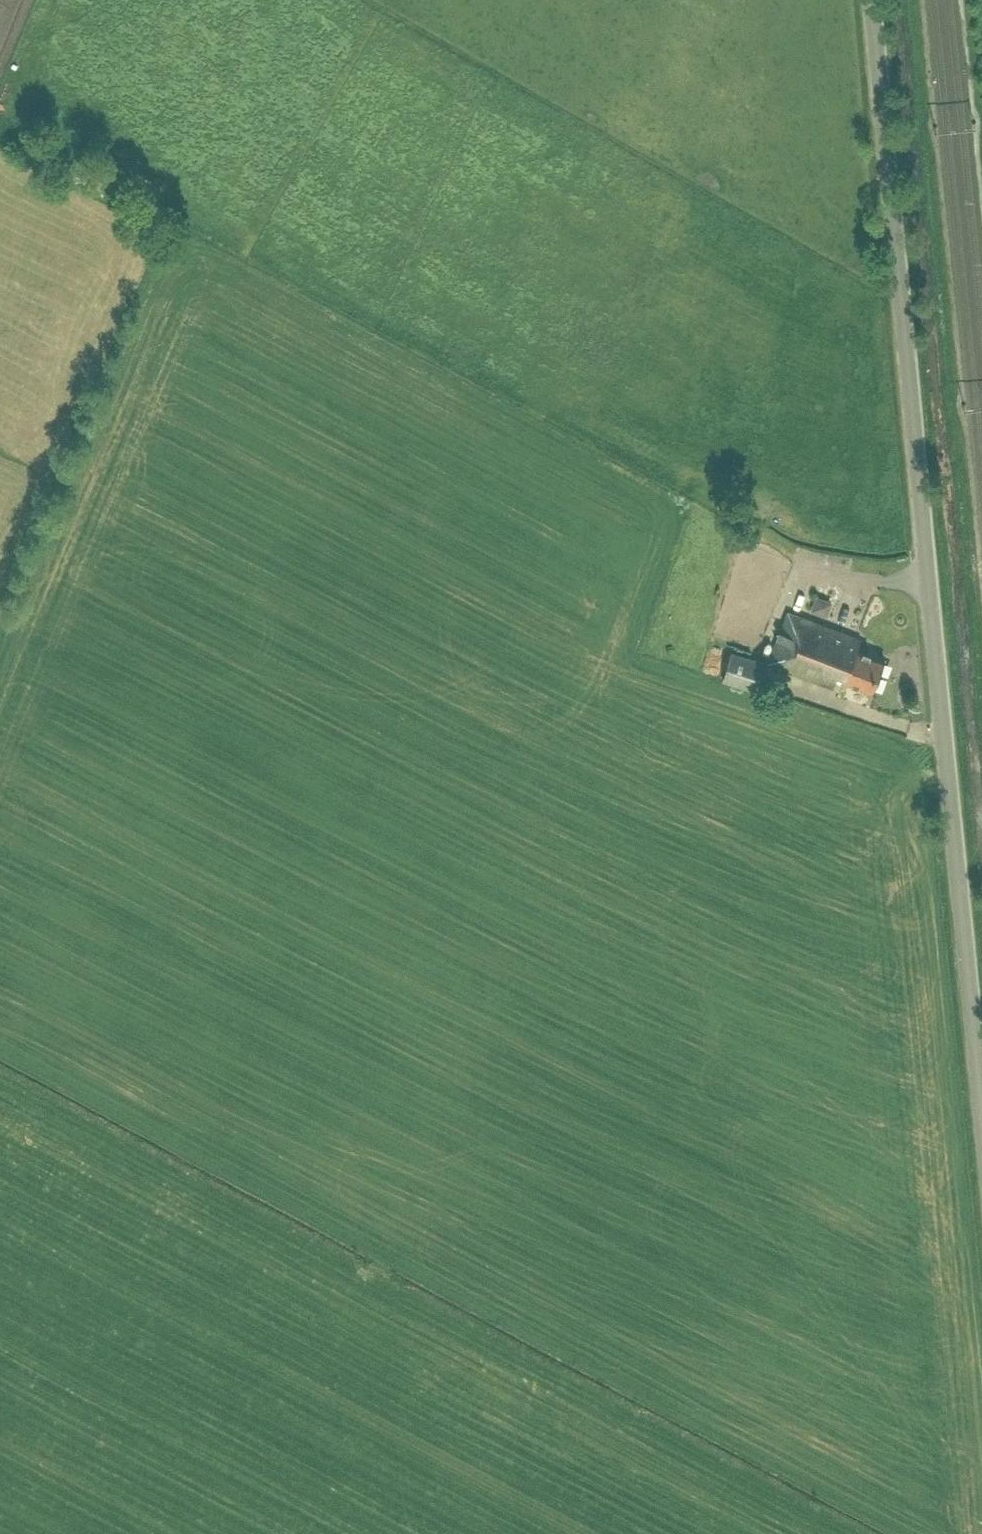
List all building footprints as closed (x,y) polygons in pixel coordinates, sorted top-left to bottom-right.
[(871,691),(883,657),(856,647),(859,638),(786,611),(767,663),(827,685),(830,676),(871,691)] [(754,690),(763,662),(731,652),(723,679),(754,690)]
